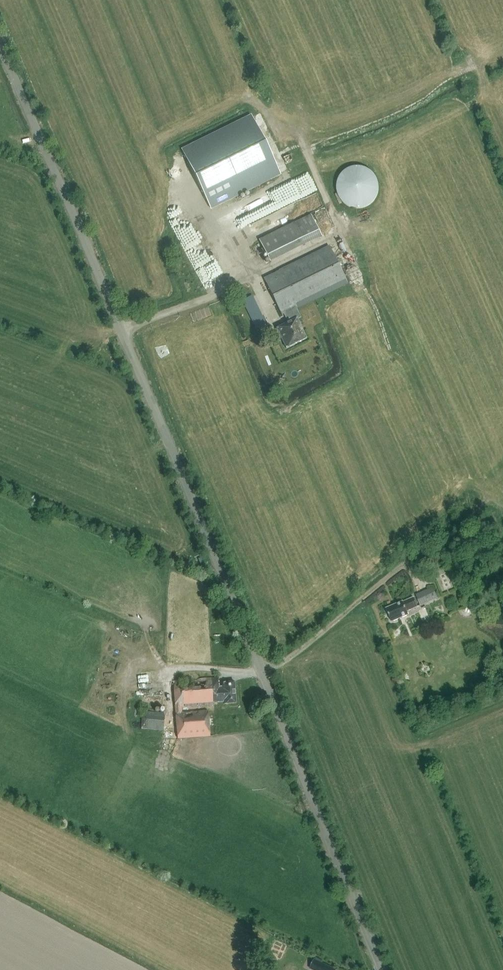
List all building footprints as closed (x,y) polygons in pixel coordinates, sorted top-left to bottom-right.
[(281,175),(252,115),(182,149),(211,209),(281,175)] [(382,169),(345,166),(343,204),(379,206),(382,169)] [(309,198),(269,214),(274,227),(282,224),(280,218),(286,215),(288,221),(302,215),(303,218),(315,213),(309,198)] [(273,259),(327,237),(317,214),(264,236),(273,259)] [(329,246),(264,278),(282,315),(283,314),(296,308),(347,283),(329,246)] [(288,322),(276,328),(285,349),(306,338),(297,319),(300,317),(296,308),(283,314),(288,322)] [(415,595),(420,605),(438,598),(433,587),(415,595)] [(407,611),(418,607),(414,598),(403,602),(386,609),(391,622),(409,615),(407,611)] [(224,704),(236,703),(234,682),(222,683),(223,687),(219,687),(219,678),(174,681),(178,738),(209,736),(208,711),(182,713),(181,707),(214,705),(214,703),(223,702),(224,704)] [(141,729),(163,731),(164,713),(143,711),(141,729)] [(310,968),(313,969),(336,969),(314,959),(310,968)]
